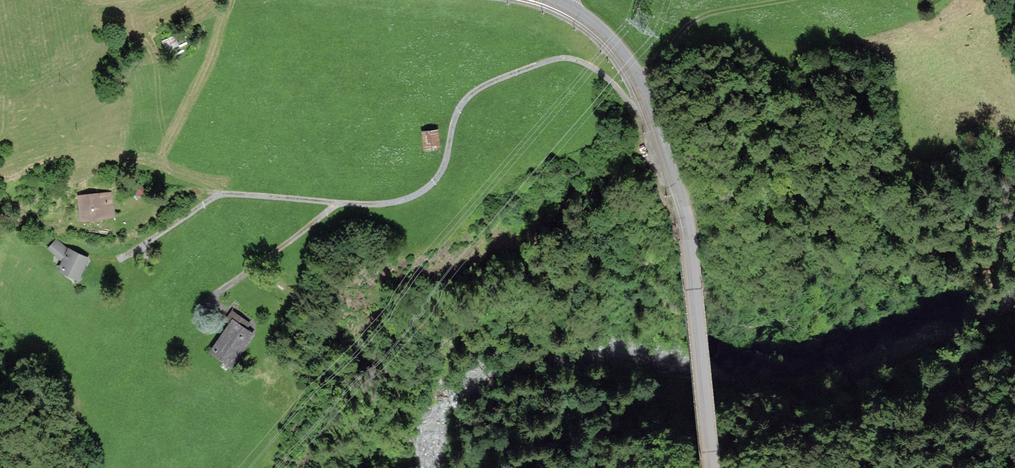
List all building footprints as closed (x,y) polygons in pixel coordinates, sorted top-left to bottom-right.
[(173,32),(160,37),(164,46),(177,40),(173,32)] [(437,129),(423,131),(425,147),(439,145),(437,129)] [(111,189),(77,192),(79,216),(113,213),(111,189)] [(65,247),(56,238),(47,246),(60,258),(55,268),(78,278),(87,256),(65,247)] [(231,323),(212,350),(232,364),(253,334),(248,330),(252,325),(233,311),(227,320),(231,323)]
